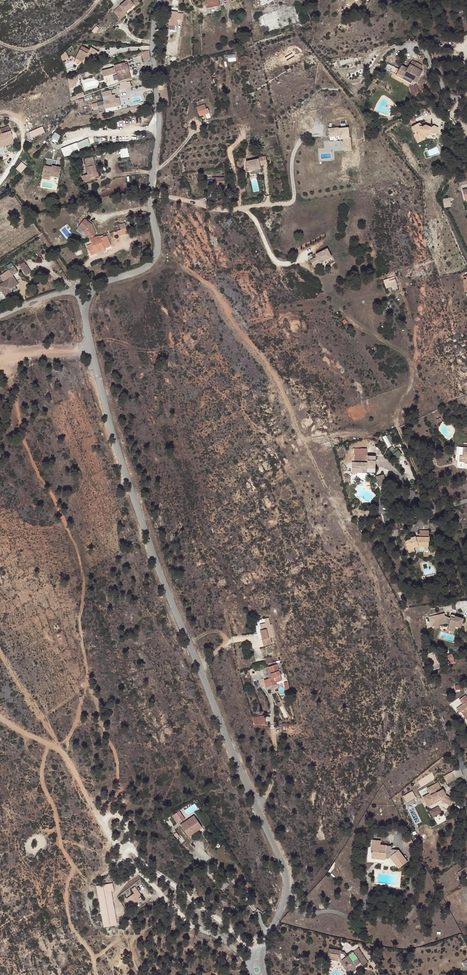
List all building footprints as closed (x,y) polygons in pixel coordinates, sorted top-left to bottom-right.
[(112,10),(118,18),(124,14),(133,7),(127,0),(126,0),(112,10)] [(207,9),(220,6),(219,0),(205,0),(207,9)] [(164,14),(164,23),(172,24),(172,29),(177,29),(177,19),(175,19),(175,14),(164,14)] [(84,47),(78,55),(84,59),(82,62),(85,64),(88,60),(89,60),(94,53),(93,53),(91,51),(87,48),(87,49),(84,47)] [(417,83),(423,71),(415,67),(417,63),(412,60),(408,69),(402,65),(397,73),(397,74),(412,82),(413,81),(417,83)] [(131,78),(128,70),(126,65),(125,65),(124,64),(124,63),(121,64),(122,66),(114,69),(102,73),(104,79),(116,75),(119,82),(131,78)] [(397,74),(396,75),(411,84),(412,82),(397,74)] [(409,87),(412,96),(419,94),(417,85),(409,87)] [(116,108),(114,100),(92,105),(93,112),(116,108)] [(197,106),(199,116),(203,115),(204,119),(211,117),(209,107),(206,108),(205,104),(197,106)] [(418,118),(412,123),(417,130),(415,131),(418,136),(424,132),(424,128),(427,129),(437,131),(438,124),(436,121),(435,121),(433,123),(427,122),(424,123),(420,122),(418,118)] [(43,126),(28,132),(31,138),(46,132),(43,126)] [(338,126),(327,126),(328,134),(338,133),(338,136),(341,136),(342,143),(348,142),(348,136),(347,136),(347,126),(338,127),(338,126)] [(424,132),(418,136),(419,139),(426,135),(427,129),(424,128),(424,132)] [(12,137),(10,131),(2,134),(0,129),(0,141),(12,137)] [(89,144),(86,137),(74,141),(77,148),(89,144)] [(120,149),(121,157),(129,156),(128,148),(120,149)] [(243,157),(245,166),(258,164),(257,161),(264,160),(263,152),(255,153),(256,155),(243,157)] [(93,178),(99,177),(100,177),(99,172),(97,173),(94,158),(90,158),(91,160),(84,162),(88,175),(81,176),(83,184),(94,181),(93,178)] [(22,161),(16,168),(21,173),(27,166),(22,161)] [(44,165),(42,177),(50,178),(50,176),(59,178),(61,167),(52,165),(52,167),(44,165)] [(455,191),(449,194),(453,204),(463,200),(466,198),(466,192),(465,187),(460,188),(455,191)] [(110,246),(107,236),(103,237),(103,236),(100,237),(100,236),(90,239),(90,243),(87,244),(89,254),(94,252),(94,250),(104,247),(104,249),(110,246)] [(314,260),(326,255),(322,246),(310,252),(311,254),(304,257),(308,264),(312,263),(311,261),(310,259),(313,258),(314,259),(314,260)] [(27,268),(23,271),(27,277),(32,274),(28,267),(27,268)] [(0,287),(0,295),(3,293),(7,299),(18,292),(16,288),(20,286),(15,278),(0,287)] [(386,291),(392,289),(390,283),(393,282),(392,278),(384,281),(386,291)] [(383,437),(389,447),(395,443),(389,433),(383,437)] [(466,448),(466,450),(460,449),(459,458),(457,457),(456,463),(461,464),(461,465),(466,466),(466,449),(466,448)] [(398,449),(393,453),(397,458),(402,454),(398,449)] [(358,469),(363,469),(368,469),(368,473),(376,472),(376,455),(368,455),(368,462),(353,462),(353,473),(358,474),(358,469)] [(383,474),(376,476),(378,485),(385,484),(383,474)] [(406,543),(409,551),(415,550),(420,548),(420,549),(426,549),(431,549),(430,539),(417,539),(417,538),(411,539),(411,542),(406,543)] [(444,613),(433,616),(435,626),(446,623),(447,623),(449,624),(448,626),(455,628),(456,626),(461,628),(464,618),(455,616),(454,617),(451,617),(451,618),(445,616),(444,613)] [(268,618),(263,619),(264,624),(266,629),(255,632),(258,642),(274,637),(271,625),(269,625),(268,618)] [(254,627),(255,632),(266,629),(264,624),(254,627)] [(435,653),(428,654),(431,669),(439,668),(435,653)] [(446,661),(451,660),(451,664),(454,663),(453,654),(445,655),(446,661)] [(281,680),(278,674),(275,664),(268,666),(271,676),(262,679),(265,687),(275,683),(275,682),(281,680)] [(254,667),(248,668),(251,676),(257,675),(254,667)] [(459,699),(463,705),(457,709),(459,712),(460,712),(461,711),(466,720),(466,698),(465,695),(459,699)] [(263,714),(251,716),(253,724),(265,724),(263,714)] [(460,768),(443,776),(447,784),(466,774),(464,769),(461,771),(460,768)] [(442,789),(438,782),(427,788),(429,793),(422,797),(428,807),(435,803),(434,801),(439,799),(440,800),(450,806),(454,799),(446,794),(443,789),(442,789)] [(406,802),(416,797),(413,790),(403,795),(406,802)] [(429,811),(433,817),(441,812),(438,806),(429,811)] [(171,817),(173,821),(175,819),(178,824),(186,819),(180,810),(171,817)] [(198,829),(191,821),(187,823),(186,822),(181,826),(187,833),(191,830),(193,833),(198,829)] [(408,836),(402,839),(407,850),(414,847),(408,836)] [(378,840),(367,839),(364,860),(381,863),(381,864),(397,867),(405,860),(396,849),(388,848),(389,845),(378,844),(378,840)] [(141,895),(137,889),(127,896),(131,902),(132,904),(139,899),(138,898),(141,895)] [(354,969),(360,966),(354,955),(347,958),(344,954),(342,954),(342,952),(330,948),(328,953),(332,954),(330,960),(337,962),(338,958),(340,959),(339,963),(345,974),(347,973),(349,974),(352,974),(356,973),(354,969)] [(360,952),(354,955),(360,966),(354,969),(356,973),(362,969),(367,966),(360,952)]
